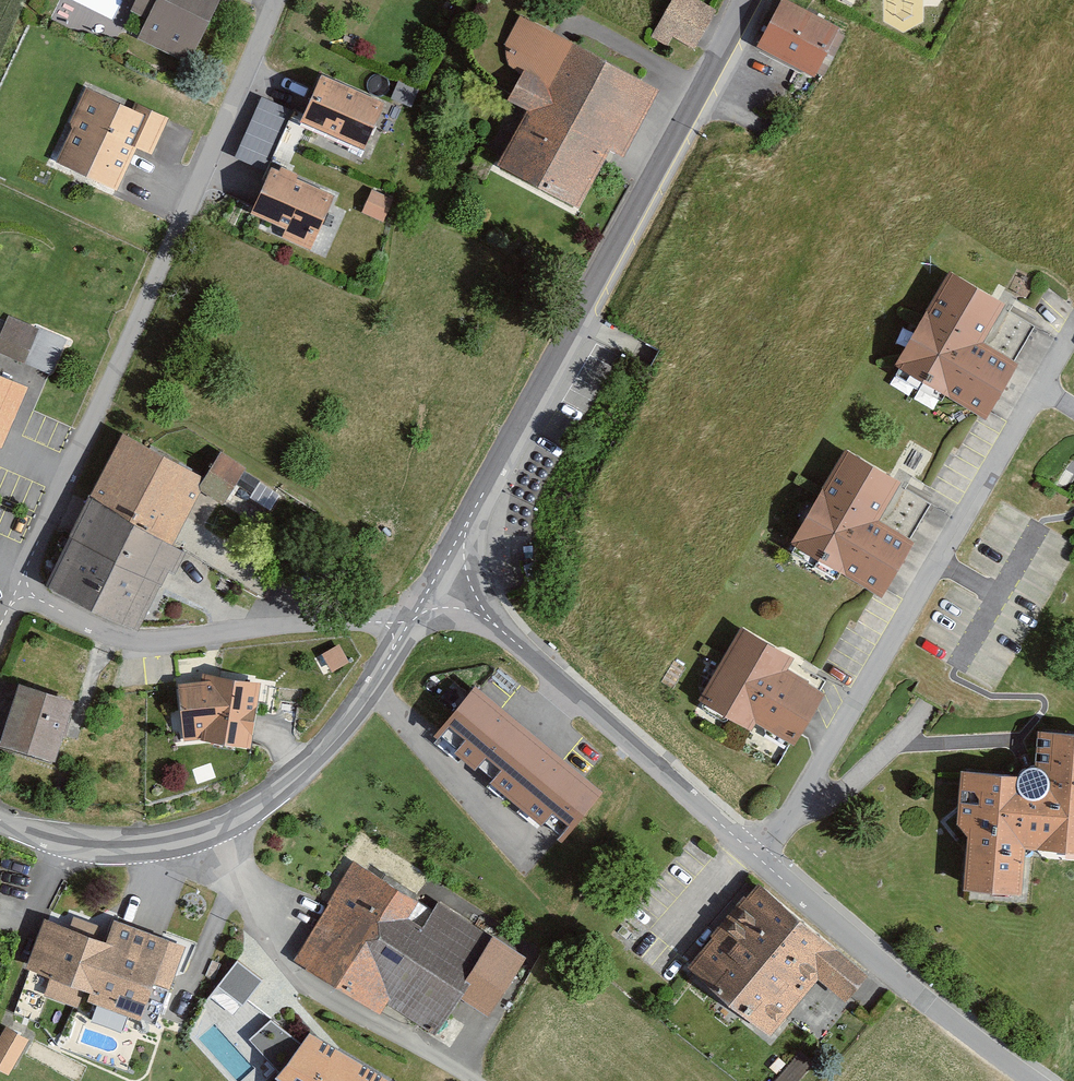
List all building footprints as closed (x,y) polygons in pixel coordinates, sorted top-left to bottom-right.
[(131,14),(147,22),(138,42),(189,67),(222,0),(137,0),(131,14)] [(694,50),(716,11),(697,0),(673,0),(652,38),(668,47),(672,38),(694,50)] [(840,30),(783,1),(758,50),(815,79),(840,30)] [(531,108),(500,167),(575,208),(610,144),(625,153),(659,90),(519,15),(483,82),(531,108)] [(391,100),(411,108),(418,91),(398,83),(391,100)] [(382,112),(325,86),(306,128),(363,154),(382,112)] [(133,114),(85,92),(71,123),(73,131),(57,165),(117,193),(136,150),(151,157),(168,120),(136,106),(133,114)] [(235,159),(260,171),(287,109),(263,98),(235,159)] [(333,199),(271,172),(252,217),(286,232),(283,240),(311,252),(333,199)] [(361,214),(383,223),(392,201),(371,192),(361,214)] [(1006,308),(953,277),(896,372),(986,426),(1020,371),(982,348),(1006,308)] [(59,366),(67,331),(4,317),(0,334),(0,353),(59,366)] [(0,381),(0,416),(13,387),(0,381)] [(125,435),(44,585),(140,637),(187,550),(169,541),(204,477),(125,435)] [(900,488),(848,456),(792,549),(883,603),(915,549),(878,526),(900,488)] [(794,650),(742,620),(699,694),(752,724),(756,717),(793,738),(824,684),(787,663),(794,650)] [(321,657),(331,674),(349,664),(339,646),(321,657)] [(203,685),(179,688),(184,743),(200,742),(225,750),(250,750),(258,684),(202,676),(203,685)] [(433,726),(562,835),(603,787),(474,678),(433,726)] [(18,688),(0,743),(0,749),(53,767),(73,706),(18,688)] [(962,762),(959,816),(970,827),(967,886),(1012,888),(1020,883),(1024,837),(1073,842),(1073,724),(1037,722),(1035,766),(962,762)] [(523,952),(362,858),(301,961),(381,1008),(386,1000),(437,1029),(460,990),(490,1007),(523,952)] [(868,967),(761,878),(690,964),(769,1029),(817,972),(845,995),(868,967)] [(106,934),(45,911),(26,962),(51,971),(42,993),(77,1006),(84,985),(90,987),(87,994),(139,1013),(146,995),(163,1001),(185,942),(113,915),(106,934)] [(217,982),(242,1002),(262,977),(237,957),(217,982)] [(9,1069),(29,1034),(7,1021),(0,1033),(0,1064),(9,1069)] [(394,1077),(309,1028),(276,1068),(282,1072),(276,1080),(392,1080),(394,1077)]
